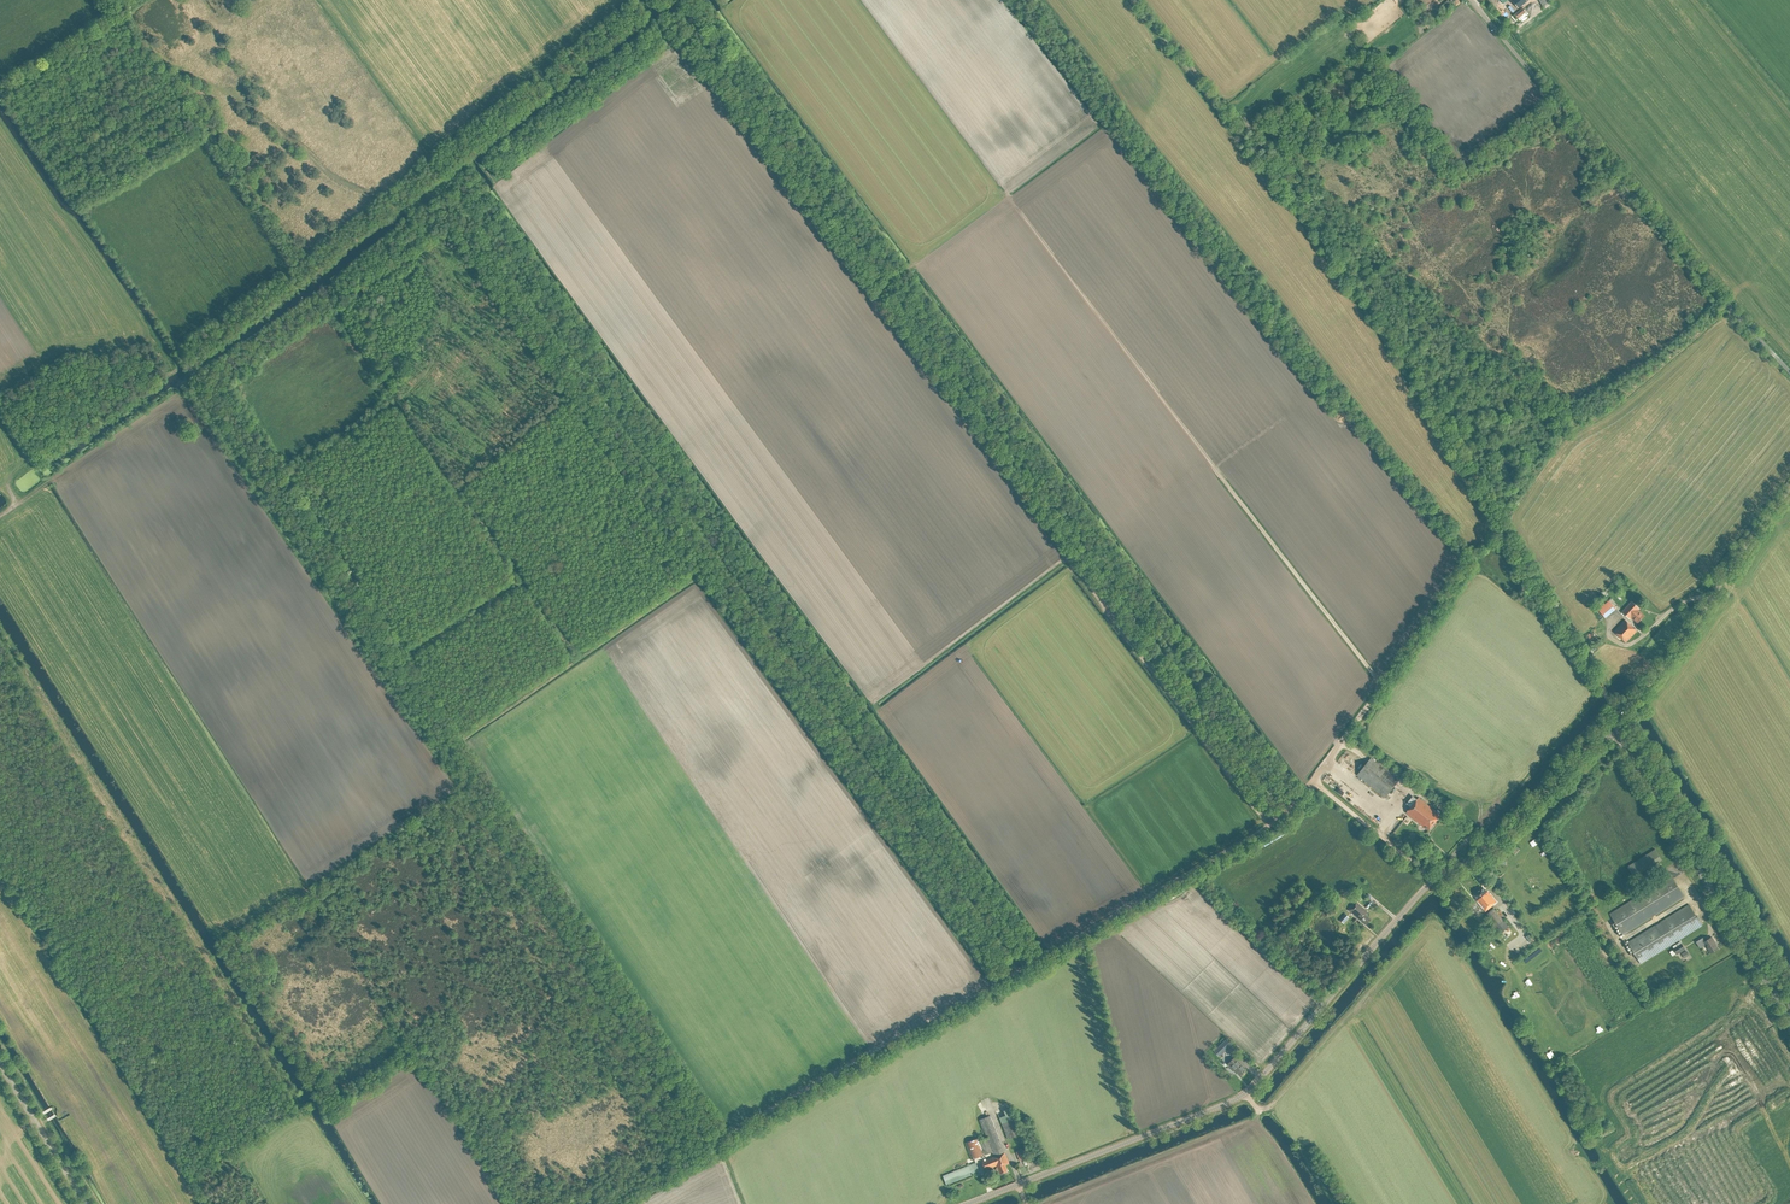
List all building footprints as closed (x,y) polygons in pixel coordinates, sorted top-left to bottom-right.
[(1513,2),(1513,1),(1519,8),(1518,9),(1519,9),(1526,3),(1526,2),(1524,1),(1526,0),(1514,0),(1513,2)] [(1519,19),(1526,13),(1522,8),(1515,14),(1519,19)] [(1605,618),(1616,609),(1609,601),(1598,610),(1605,618)] [(1632,601),(1622,612),(1630,619),(1631,618),(1637,623),(1644,616),(1640,612),(1642,611),(1632,601)] [(1626,642),(1637,631),(1625,620),(1614,631),(1626,642)] [(1371,757),(1357,775),(1385,798),(1400,780),(1371,757)] [(1428,831),(1441,815),(1419,797),(1406,813),(1428,831)] [(1513,842),(1508,846),(1515,853),(1519,848),(1513,842)] [(1634,877),(1662,860),(1655,849),(1627,866),(1634,877)] [(1508,857),(1499,855),(1498,863),(1507,864),(1508,857)] [(1623,935),(1684,897),(1672,876),(1610,914),(1623,935)] [(1492,906),(1493,905),(1496,902),(1487,891),(1486,891),(1483,887),(1473,895),(1476,898),(1475,899),(1485,912),(1492,906)] [(1345,903),(1352,895),(1348,891),(1340,899),(1345,903)] [(1207,907),(1209,905),(1202,898),(1199,900),(1207,907)] [(1365,925),(1371,919),(1366,915),(1368,912),(1356,902),(1348,910),(1358,918),(1365,925)] [(1628,943),(1633,952),(1640,963),(1702,925),(1689,905),(1628,943)] [(1500,934),(1509,927),(1494,908),(1485,916),(1494,928),(1500,934)] [(1343,924),(1349,917),(1345,913),(1339,920),(1343,924)] [(1711,953),(1718,949),(1714,942),(1715,941),(1712,937),(1705,941),(1703,938),(1696,942),(1700,948),(1706,945),(1711,953)] [(1681,943),(1680,942),(1673,946),(1674,948),(1672,949),(1677,955),(1686,949),(1682,943),(1681,943)] [(1213,1050),(1219,1056),(1231,1044),(1226,1038),(1213,1050)] [(1239,1075),(1246,1070),(1234,1057),(1227,1064),(1235,1073),(1236,1072),(1239,1075)] [(971,1135),(983,1130),(973,1107),(961,1112),(971,1135)] [(1006,1115),(999,1118),(1008,1139),(1020,1134),(1010,1108),(1004,1110),(1006,1115)] [(1009,1163),(1004,1152),(989,1115),(979,1119),(987,1138),(979,1141),(985,1155),(992,1152),(994,1156),(981,1161),(985,1170),(996,1166),(999,1174),(1007,1171),(1005,1165),(1009,1163)] [(978,1138),(967,1142),(973,1159),(984,1156),(978,1138)] [(1019,1160),(1025,1159),(1021,1150),(1016,1152),(1019,1160)] [(947,1185),(979,1172),(976,1163),(943,1176),(947,1185)]
